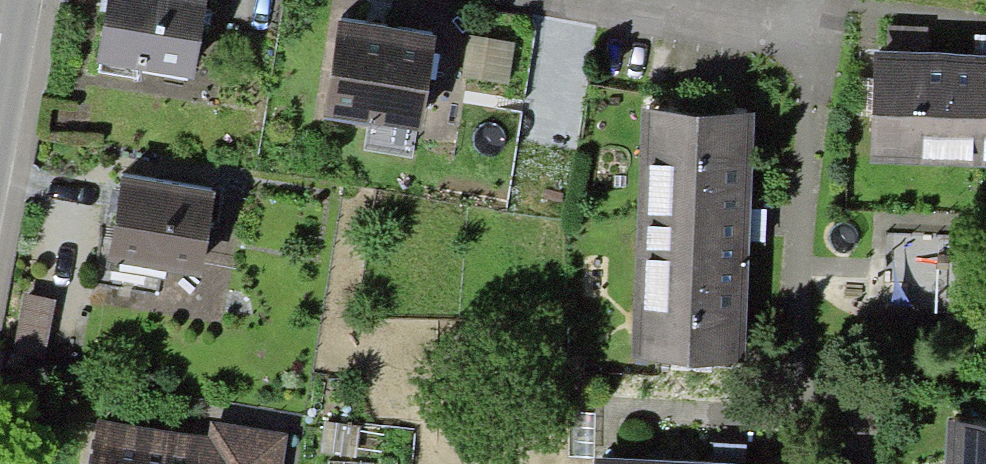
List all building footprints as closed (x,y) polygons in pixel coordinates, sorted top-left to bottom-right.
[(97,62),(100,63),(139,70),(194,79),(208,0),(107,0),(97,62)] [(436,36),(338,20),(322,116),(421,130),(429,80),(433,53),(436,36)] [(928,27),(888,26),(887,52),(927,53),(928,27)] [(975,35),(975,55),(985,55),(985,36),(975,35)] [(470,37),(464,78),(508,85),(514,44),(470,37)] [(874,51),(869,162),(985,167),(985,55),(975,55),(927,53),(887,52),(874,51)] [(440,54),(433,53),(429,80),(435,80),(440,54)] [(138,79),(139,70),(100,63),(98,72),(138,79)] [(755,114),(640,110),(631,362),(746,366),(750,241),(751,210),(755,114)] [(215,192),(122,177),(109,262),(201,277),(215,192)] [(766,210),(751,210),(750,241),(765,242),(766,210)] [(56,301),(23,294),(6,383),(39,389),(56,301)] [(570,413),(569,456),(594,457),(595,414),(570,413)] [(203,437),(99,418),(91,463),(199,463),(203,437)] [(203,437),(199,463),(284,463),(289,435),(210,422),(208,437),(203,437)] [(948,423),(946,463),(985,463),(985,424),(948,423)] [(712,462),(736,463),(745,463),(747,444),(713,442),(712,462)]
